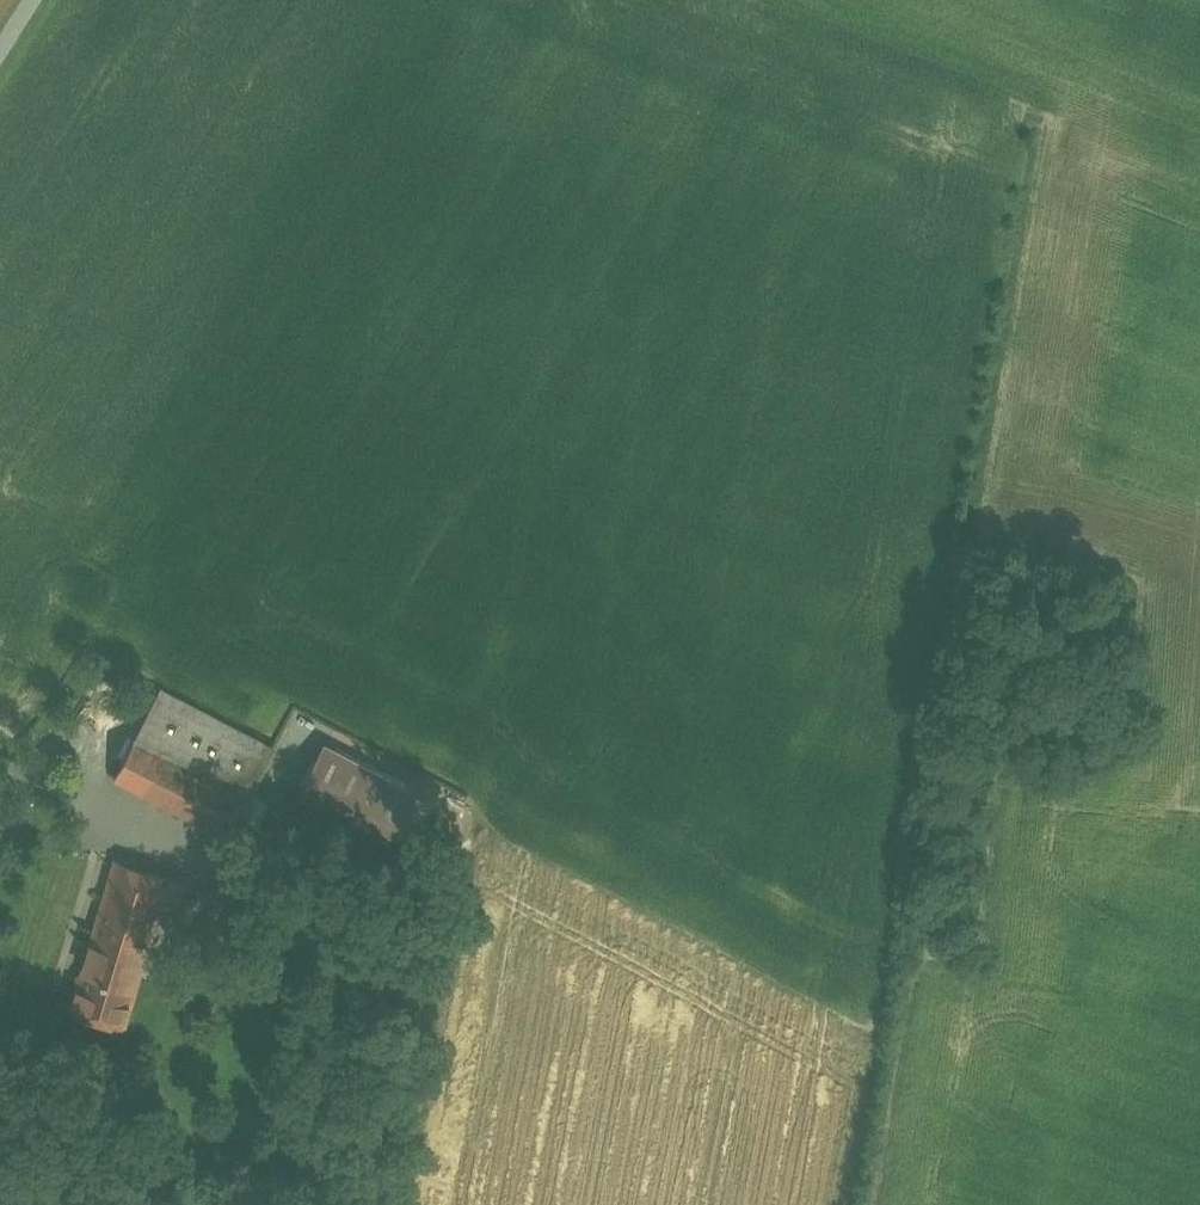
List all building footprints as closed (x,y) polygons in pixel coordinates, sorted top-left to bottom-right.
[(292,725),(178,670),(137,754),(250,812),(292,725)] [(455,769),(348,718),(317,782),(425,833),(455,769)] [(161,841),(105,819),(74,899),(131,920),(161,841)] [(217,893),(236,924),(279,896),(260,866),(217,893)] [(130,925),(79,906),(59,957),(110,977),(130,925)]
